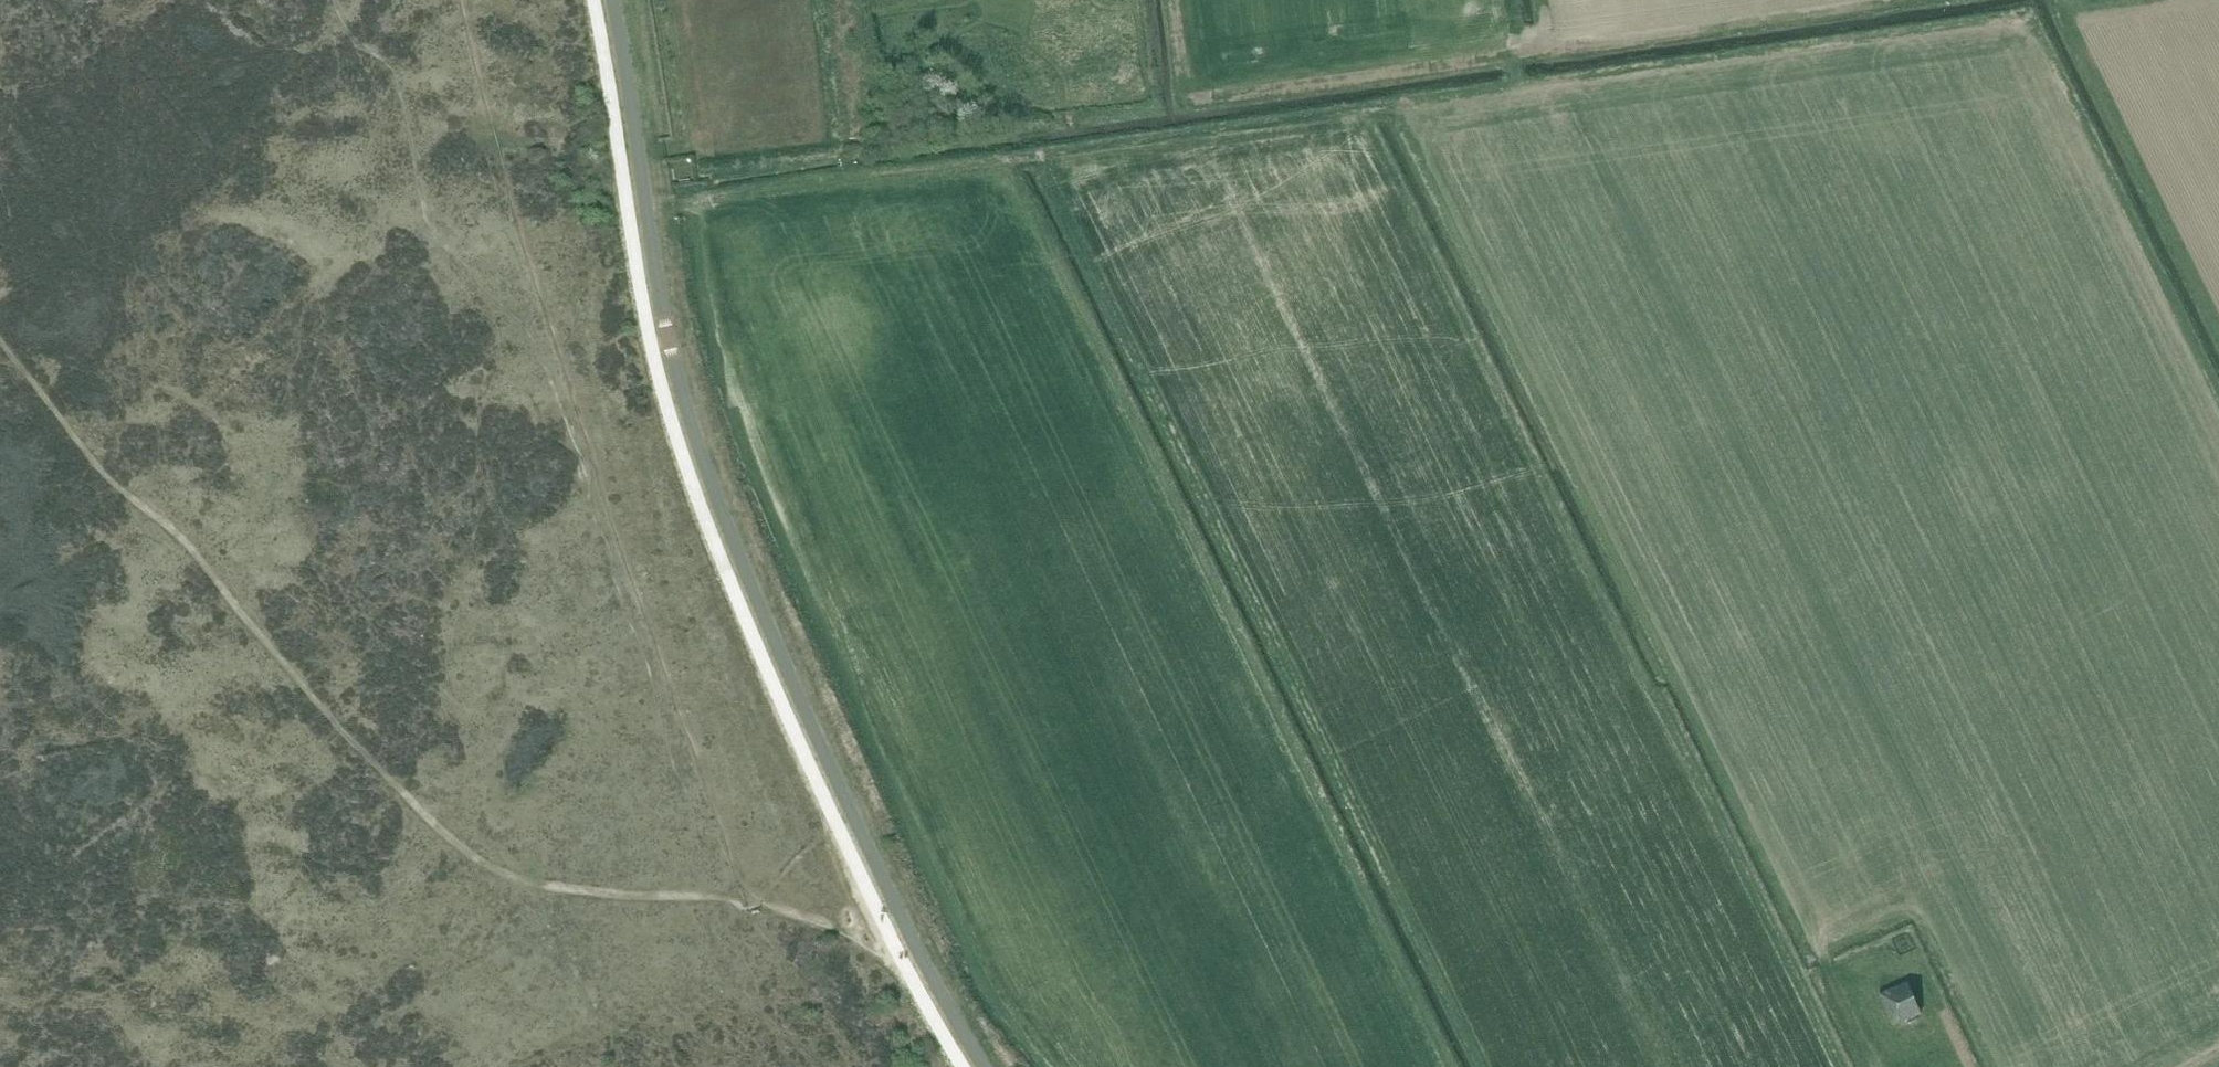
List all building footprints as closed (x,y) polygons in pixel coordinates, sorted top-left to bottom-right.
[(1907,981),(1879,993),(1893,1025),(1922,1014),(1907,981)]
